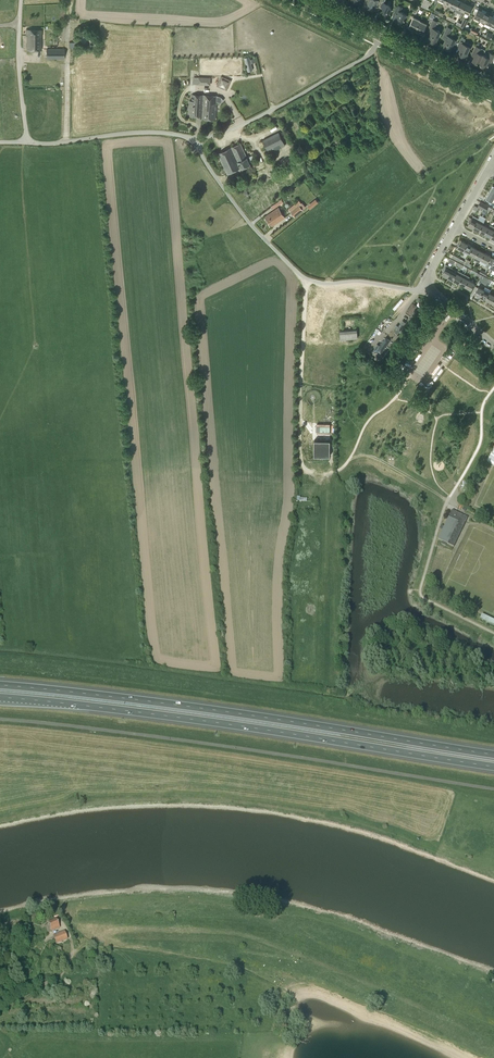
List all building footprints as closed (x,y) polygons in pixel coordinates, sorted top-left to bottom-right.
[(368,0),(365,6),(372,9),(377,0),(367,0),(368,0)] [(379,6),(382,7),(383,12),(382,14),(385,16),(386,13),(387,14),(387,13),(389,14),(391,10),(390,5),(391,2),(389,1),(387,4),(384,2),(385,1),(384,0),(382,0),(379,6)] [(449,7),(455,10),(460,1),(458,0),(453,0),(449,7)] [(460,1),(455,10),(455,11),(461,14),(466,4),(460,1)] [(472,7),(466,4),(461,14),(464,16),(466,12),(469,14),(472,7)] [(407,15),(401,12),(403,8),(397,5),(393,14),(396,16),(394,20),(402,24),(407,15)] [(480,20),(484,12),(481,11),(482,9),(479,7),(474,17),(480,20)] [(484,12),(480,20),(479,21),(484,25),(485,23),(490,13),(487,11),(486,13),(484,12)] [(490,13),(485,23),(491,25),(493,19),(493,17),(493,16),(493,15),(490,13)] [(415,30),(420,20),(413,17),(408,27),(415,30)] [(420,20),(415,30),(422,34),(427,23),(420,20)] [(427,31),(431,33),(428,39),(435,43),(440,32),(434,29),(437,22),(433,20),(427,31)] [(467,24),(465,27),(464,28),(470,31),(473,33),(475,29),(472,27),(471,28),(468,27),(469,25),(467,24)] [(456,47),(452,45),(455,39),(448,36),(452,29),(447,27),(442,38),(445,40),(442,46),(450,50),(453,51),(456,47)] [(27,37),(27,51),(41,51),(41,30),(26,30),(26,37),(27,37)] [(461,48),(458,54),(465,57),(470,47),(463,43),(464,42),(460,40),(457,46),(461,48)] [(485,50),(475,45),(471,54),(475,55),(472,61),(479,64),(483,55),(485,50)] [(52,59),(64,59),(64,49),(46,49),(46,59),(49,59),(49,60),(52,60),(52,59)] [(479,64),(485,67),(488,62),(491,63),(493,57),(493,54),(489,52),(487,56),(483,55),(479,64)] [(245,57),(247,70),(253,69),(252,62),(257,61),(256,57),(250,58),(250,56),(245,57)] [(224,89),(228,79),(221,76),(217,86),(224,89)] [(192,94),(192,101),(189,101),(188,113),(192,114),(192,116),(202,116),(204,95),(192,94)] [(204,95),(202,116),(202,119),(215,119),(217,96),(204,95)] [(268,150),(269,153),(281,147),(285,145),(283,141),(279,133),(263,141),(267,147),(263,149),(265,152),(268,150)] [(229,148),(218,153),(227,174),(238,168),(240,168),(241,168),(250,164),(240,143),(229,148)] [(281,175),(276,177),(280,189),(285,188),(281,175)] [(489,191),(486,198),(492,202),(493,198),(493,194),(489,191)] [(291,212),(295,216),(303,210),(299,205),(291,212)] [(269,221),(282,212),(278,207),(266,216),(269,221)] [(282,212),(269,221),(272,226),(285,217),(282,212)] [(473,228),(478,218),(473,216),(472,218),(470,217),(468,221),(470,221),(468,225),(473,228)] [(478,218),(473,228),(479,231),(482,224),(484,221),(478,218)] [(488,227),(482,224),(479,231),(484,234),(488,227)] [(488,227),(484,234),(490,237),(493,230),(493,226),(490,224),(488,227)] [(463,250),(467,243),(461,240),(457,247),(463,250)] [(473,246),(467,243),(463,250),(469,253),(473,246)] [(473,246),(469,253),(475,256),(479,250),(473,246)] [(479,250),(475,256),(474,259),(479,262),(485,253),(479,250)] [(491,256),(485,253),(479,262),(488,266),(490,264),(487,263),(491,256)] [(452,268),(445,264),(443,270),(444,270),(442,274),(444,275),(443,276),(444,277),(446,278),(447,277),(448,277),(451,270),(452,268)] [(451,270),(448,277),(450,278),(449,279),(450,280),(452,281),(453,280),(454,280),(458,271),(457,273),(454,272),(455,270),(452,268),(451,270)] [(458,271),(454,280),(459,283),(464,274),(463,276),(460,275),(461,272),(458,271)] [(466,275),(464,274),(459,283),(465,286),(469,279),(465,277),(466,275)] [(486,284),(488,281),(489,278),(482,275),(480,278),(479,280),(486,284)] [(469,279),(465,286),(471,289),(474,282),(469,279)] [(481,296),(484,289),(479,286),(475,293),(481,296)] [(490,292),(484,289),(481,296),(486,299),(490,292)] [(412,301),(405,314),(410,317),(418,305),(412,301)] [(401,318),(393,330),(399,334),(407,322),(401,318)] [(357,337),(357,330),(357,329),(339,331),(340,339),(358,338),(357,337)] [(388,342),(381,351),(385,354),(391,345),(388,342)] [(317,425),(320,425),(320,430),(316,430),(317,433),(330,433),(330,422),(317,423),(317,425)] [(329,441),(314,441),(314,456),(329,456),(329,441)] [(452,510),(449,517),(444,526),(442,526),(441,529),(440,529),(443,530),(438,539),(438,540),(443,542),(441,544),(446,546),(447,544),(454,547),(468,517),(452,510)] [(482,614),(480,619),(493,625),(493,619),(482,614)] [(51,931),(60,928),(57,920),(48,923),(51,931)] [(56,944),(68,939),(65,931),(53,936),(56,944)] [(47,956),(48,957),(56,953),(53,944),(46,946),(48,950),(46,951),(46,952),(45,953),(46,956),(47,956)]
